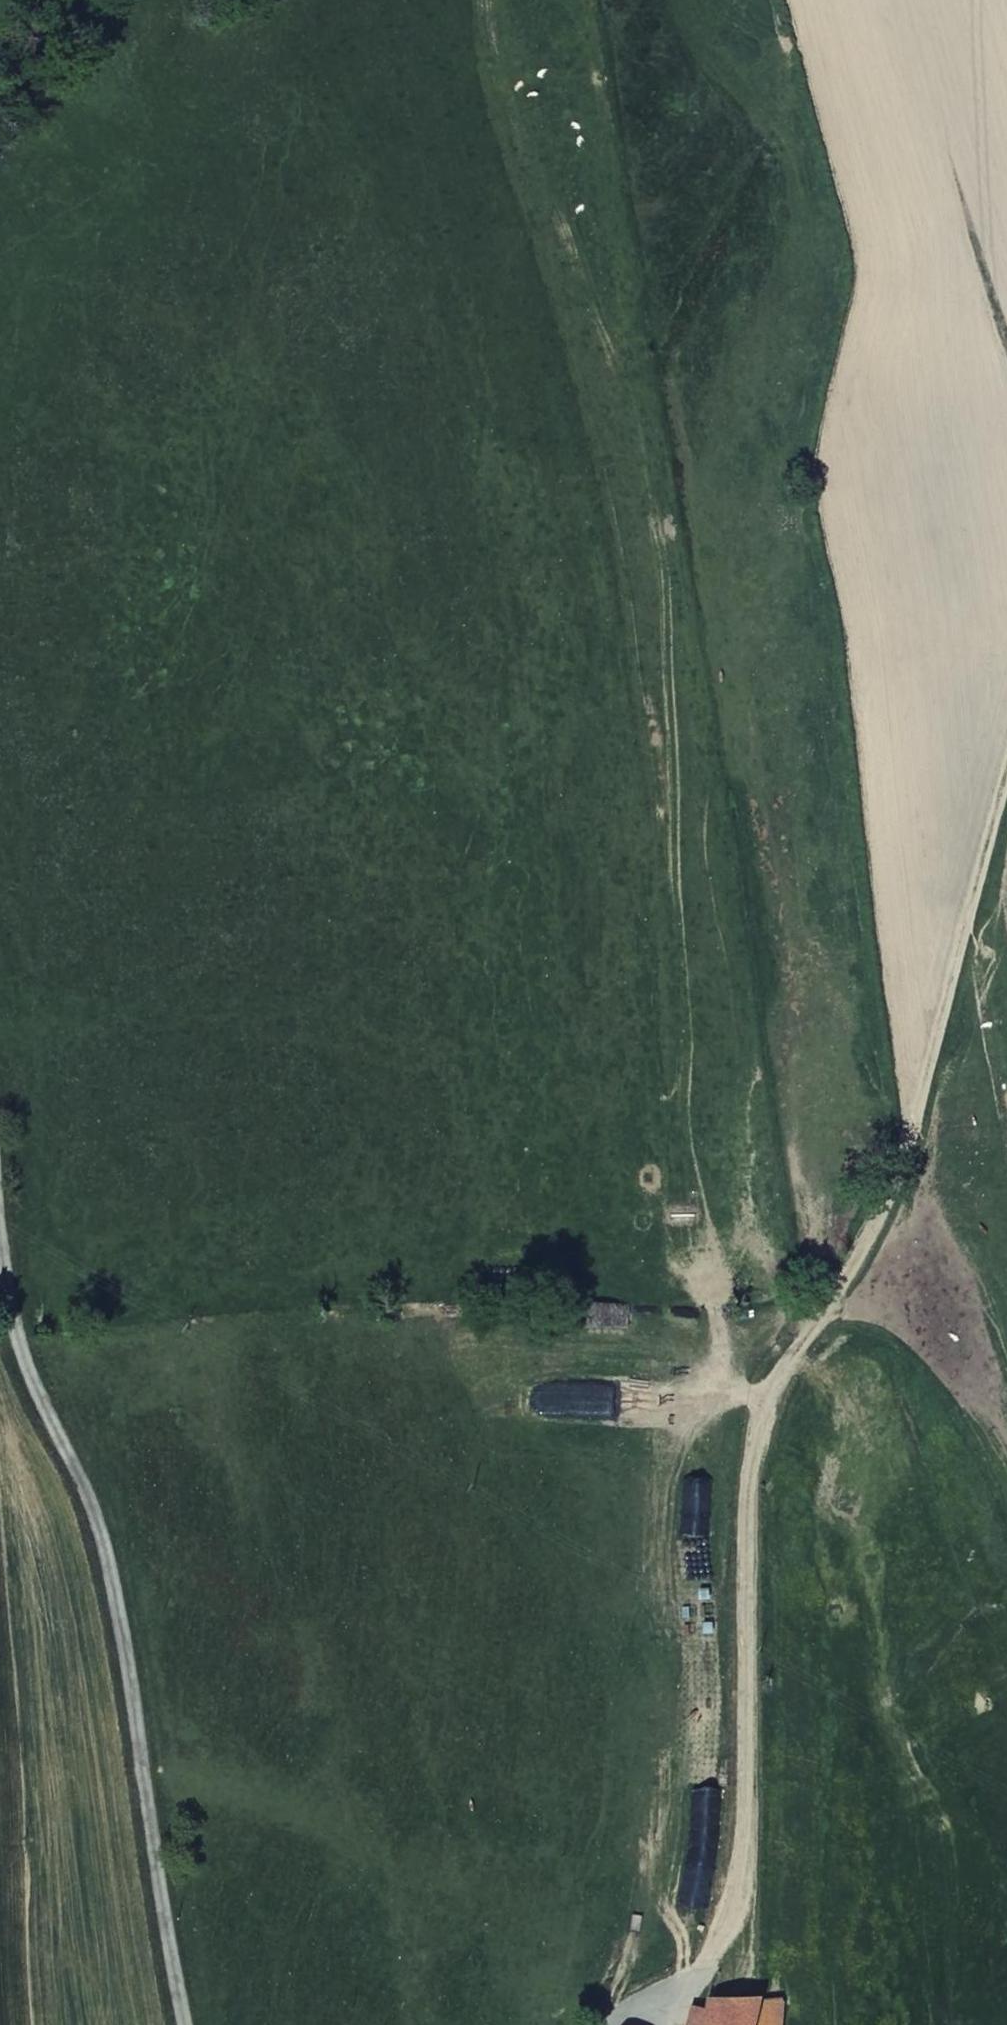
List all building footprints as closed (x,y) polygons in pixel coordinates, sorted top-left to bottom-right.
[(760,1999),(709,2001),(708,2007),(703,2024),(784,2024),(786,1998),(760,1999)] [(708,2007),(692,2006),(687,2024),(703,2024),(708,2007)]
